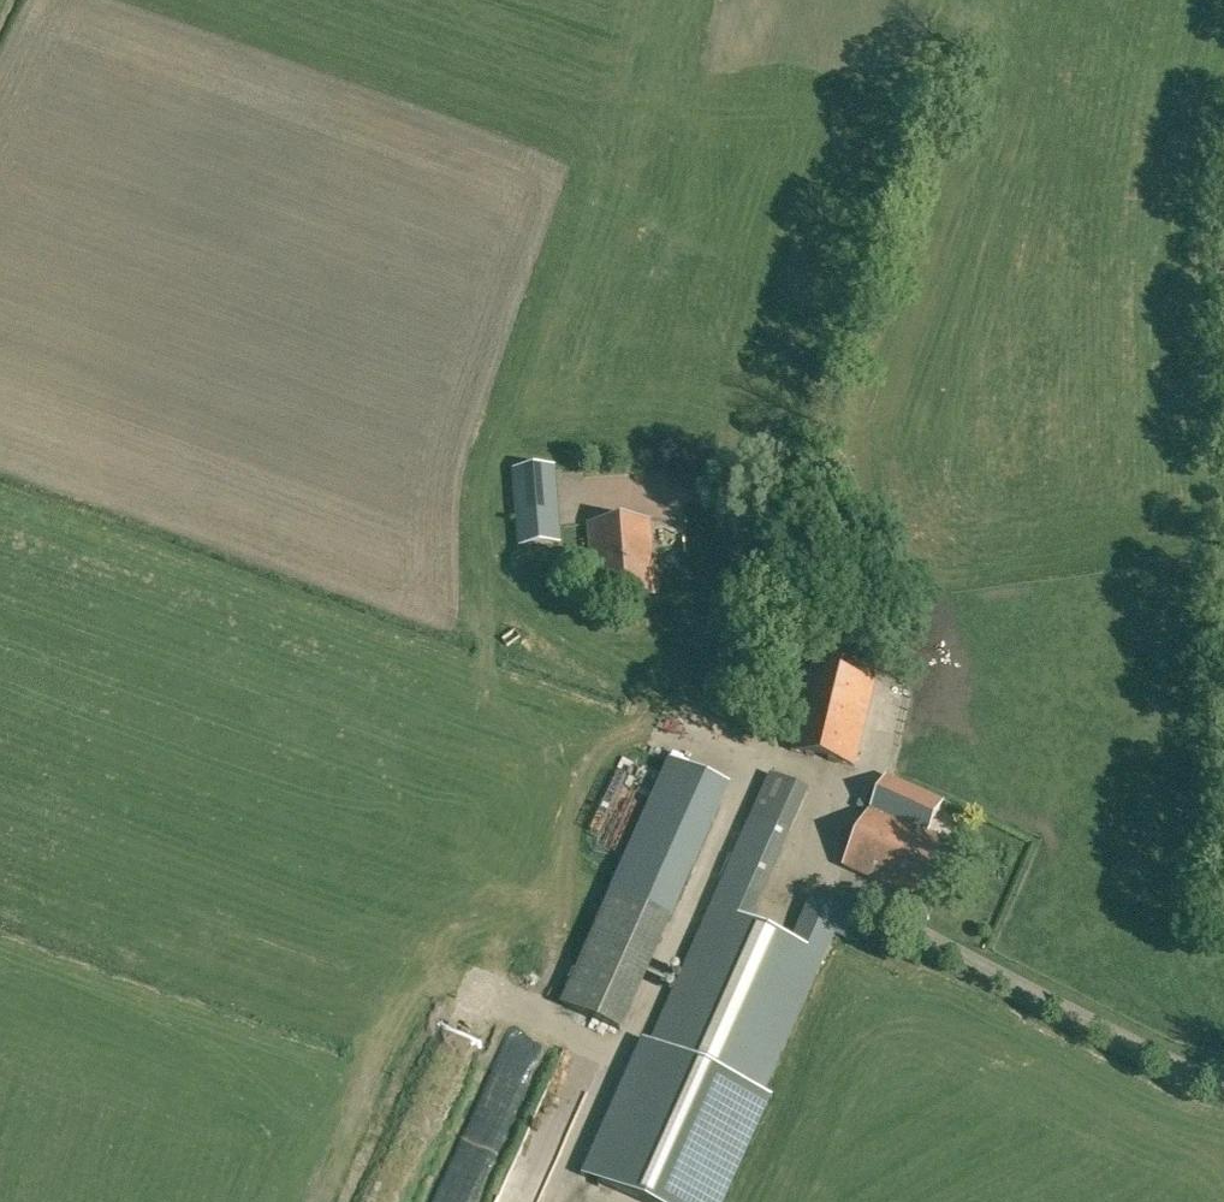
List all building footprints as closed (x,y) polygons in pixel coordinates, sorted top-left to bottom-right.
[(519,547),(562,543),(556,466),(513,469),(519,547)] [(595,600),(656,595),(650,521),(589,525),(595,600)] [(855,767),(876,682),(811,667),(790,752),(855,767)] [(612,892),(669,918),(726,790),(669,764),(612,892)] [(835,935),(851,942),(862,918),(812,895),(802,917),(792,940),(752,922),(810,788),(772,772),(651,1044),(643,1040),(586,1168),(583,1175),(647,1201),(723,1201),(738,1168),(769,1096),(765,1094),(835,935)] [(927,904),(954,846),(928,834),(942,803),(886,777),(845,866),(927,904)]
